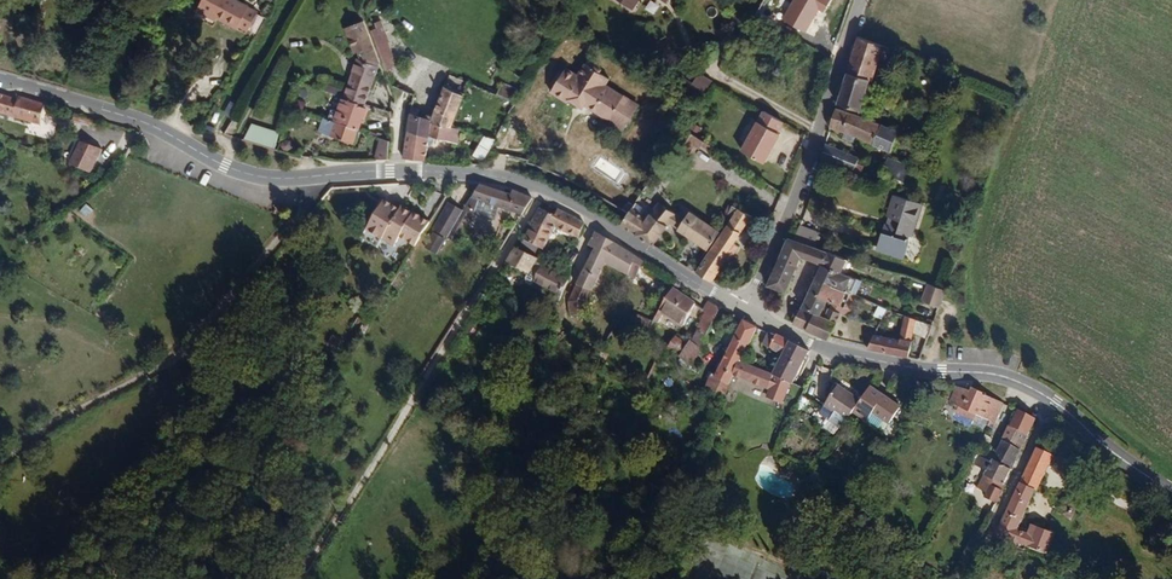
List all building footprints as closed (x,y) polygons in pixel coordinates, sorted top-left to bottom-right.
[(255,0),(205,0),(239,18),(241,16),(249,20),(259,2),(255,0)] [(782,20),(805,33),(825,0),(794,0),(782,20)] [(410,47),(401,38),(378,15),(374,19),(378,22),(368,30),(396,59),(410,47)] [(365,95),(380,56),(375,55),(376,51),(350,22),(335,34),(351,53),(356,52),(356,56),(346,80),(328,73),(323,80),(342,87),(365,95)] [(872,79),(882,48),(857,39),(847,71),(872,79)] [(638,104),(607,85),(609,80),(602,75),(602,70),(595,66),(590,69),(586,66),(579,75),(567,68),(550,95),(567,104),(571,100),(580,106),(583,103),(596,112),(600,105),(612,112),(608,119),(623,129),(638,104)] [(861,113),(871,81),(846,73),(836,105),(861,113)] [(700,100),(712,82),(699,74),(693,83),(680,75),(675,83),(700,100)] [(516,98),(524,86),(505,78),(498,89),(516,98)] [(458,122),(472,92),(453,83),(438,115),(458,122)] [(360,122),(368,100),(365,95),(342,87),(336,100),(330,98),(326,108),(357,120),(360,122)] [(48,105),(18,95),(17,99),(0,93),(0,112),(41,126),(48,105)] [(436,130),(437,117),(438,115),(428,113),(426,101),(418,99),(414,123),(436,130)] [(608,119),(612,112),(600,105),(596,112),(608,119)] [(357,120),(326,108),(321,106),(315,120),(353,134),(357,120)] [(899,131),(835,110),(828,132),(891,153),(899,131)] [(780,133),(778,132),(783,122),(762,112),(741,152),(765,164),(780,133)] [(459,138),(465,125),(458,122),(438,115),(437,117),(436,130),(459,138)] [(244,138),(274,148),(279,131),(250,121),(244,138)] [(430,148),(436,130),(414,123),(408,151),(454,156),(455,150),(430,148)] [(393,143),(395,135),(388,132),(384,150),(392,149),(393,143)] [(713,147),(690,132),(676,153),(688,161),(698,148),(708,155),(713,147)] [(486,156),(497,137),(490,134),(480,153),(486,156)] [(79,141),(69,164),(91,173),(101,150),(79,141)] [(853,172),(859,158),(826,144),(820,159),(853,172)] [(874,154),(867,152),(868,147),(859,158),(853,172),(870,165),(874,154)] [(908,174),(917,159),(894,151),(889,166),(908,174)] [(496,207),(502,195),(478,185),(465,208),(471,211),(472,208),(490,216),(492,215),(496,207)] [(906,245),(924,195),(899,187),(881,236),(906,245)] [(521,218),(532,198),(511,190),(507,197),(502,195),(496,207),(521,218)] [(721,223),(689,204),(684,211),(677,206),(678,202),(671,198),(668,202),(659,197),(650,209),(634,199),(621,217),(629,224),(653,238),(667,218),(710,243),(721,223)] [(382,240),(399,210),(384,201),(362,240),(377,249),(382,240)] [(447,239),(464,210),(448,201),(431,230),(447,239)] [(87,218),(93,209),(85,203),(78,212),(87,218)] [(416,247),(430,223),(401,206),(399,210),(382,240),(392,246),(398,237),(416,247)] [(580,239),(589,223),(563,208),(561,212),(547,206),(530,240),(548,249),(560,227),(580,239)] [(724,257),(749,214),(735,207),(700,269),(714,278),(725,261),(724,257)] [(806,248),(811,234),(800,229),(794,228),(786,247),(802,254),(806,248)] [(594,296),(610,266),(623,243),(611,235),(602,231),(595,244),(600,248),(578,289),(577,318),(593,317),(592,307),(594,296)] [(436,254),(445,240),(432,232),(423,247),(436,254)] [(849,247),(811,234),(806,248),(821,253),(826,255),(845,262),(849,247)] [(636,279),(646,259),(623,243),(610,266),(636,279)] [(534,271),(543,254),(525,244),(516,260),(534,271)] [(789,282),(802,254),(786,247),(774,275),(789,282)] [(818,271),(826,255),(821,253),(812,269),(818,271)] [(858,286),(864,269),(845,262),(826,255),(818,271),(848,282),(858,286)] [(576,274),(553,260),(549,259),(545,259),(537,273),(567,289),(576,274)] [(843,295),(848,282),(818,271),(806,298),(824,304),(829,297),(832,290),(843,295)] [(940,296),(946,279),(927,273),(921,290),(940,296)] [(683,323),(695,304),(676,293),(681,285),(677,282),(660,309),(683,323)] [(886,306),(890,297),(879,293),(876,302),(886,306)] [(832,331),(842,303),(829,297),(824,304),(806,298),(803,296),(794,318),(832,331)] [(719,308),(705,300),(701,307),(707,310),(715,315),(719,308)] [(910,346),(912,329),(911,329),(911,321),(918,322),(917,316),(913,315),(914,307),(902,302),(892,326),(878,321),(869,339),(910,346)] [(884,318),(886,307),(876,305),(873,316),(884,318)] [(928,325),(933,313),(914,307),(913,315),(917,316),(918,322),(928,325)] [(704,334),(715,315),(707,310),(696,330),(704,334)] [(740,361),(756,326),(741,319),(719,367),(734,374),(740,361)] [(698,346),(704,334),(696,330),(689,344),(682,355),(681,357),(693,364),(701,348),(698,346)] [(790,385),(807,350),(788,341),(767,331),(761,344),(782,354),(772,376),(740,361),(734,374),(784,398),(790,385)] [(689,344),(674,335),(667,347),(682,355),(689,344)] [(729,383),(734,374),(719,367),(717,372),(713,370),(707,384),(725,392),(729,383)] [(784,398),(734,374),(729,383),(735,386),(763,399),(765,395),(782,403),(784,398)] [(1002,390),(978,378),(971,376),(963,394),(993,408),(1002,390)] [(854,409),(860,400),(835,383),(822,404),(831,410),(826,418),(841,428),(854,409)] [(795,409),(803,391),(790,385),(784,398),(782,403),(795,409)] [(885,430),(901,405),(869,385),(860,400),(854,409),(882,427),(885,430)] [(1013,456),(1037,408),(1019,399),(1011,416),(1012,416),(996,447),(1013,456)] [(1030,506),(1041,479),(1045,479),(1062,444),(1041,434),(1009,495),(1030,506)] [(995,492),(1013,456),(996,447),(979,438),(973,449),(981,452),(991,458),(984,473),(988,475),(984,486),(995,492)] [(976,467),(982,458),(971,452),(965,462),(976,467)] [(1039,519),(1027,513),(1030,506),(1009,495),(996,522),(1031,537),(1039,519)] [(1051,546),(1063,519),(1042,511),(1039,519),(1031,537),(1051,546)]
